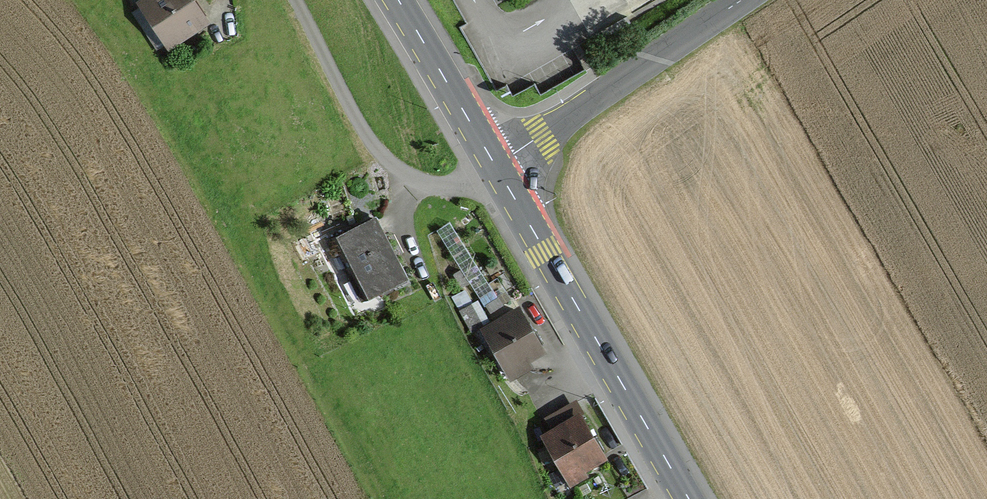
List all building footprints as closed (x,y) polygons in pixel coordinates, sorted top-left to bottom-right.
[(138,13),(167,57),(207,31),(187,0),(158,0),(138,13)] [(409,282),(375,219),(334,241),(368,304),(409,282)] [(307,261),(326,254),(320,236),(300,242),(307,261)] [(543,361),(516,316),(481,336),(509,382),(543,361)] [(609,469),(582,421),(545,442),(573,490),(609,469)]
